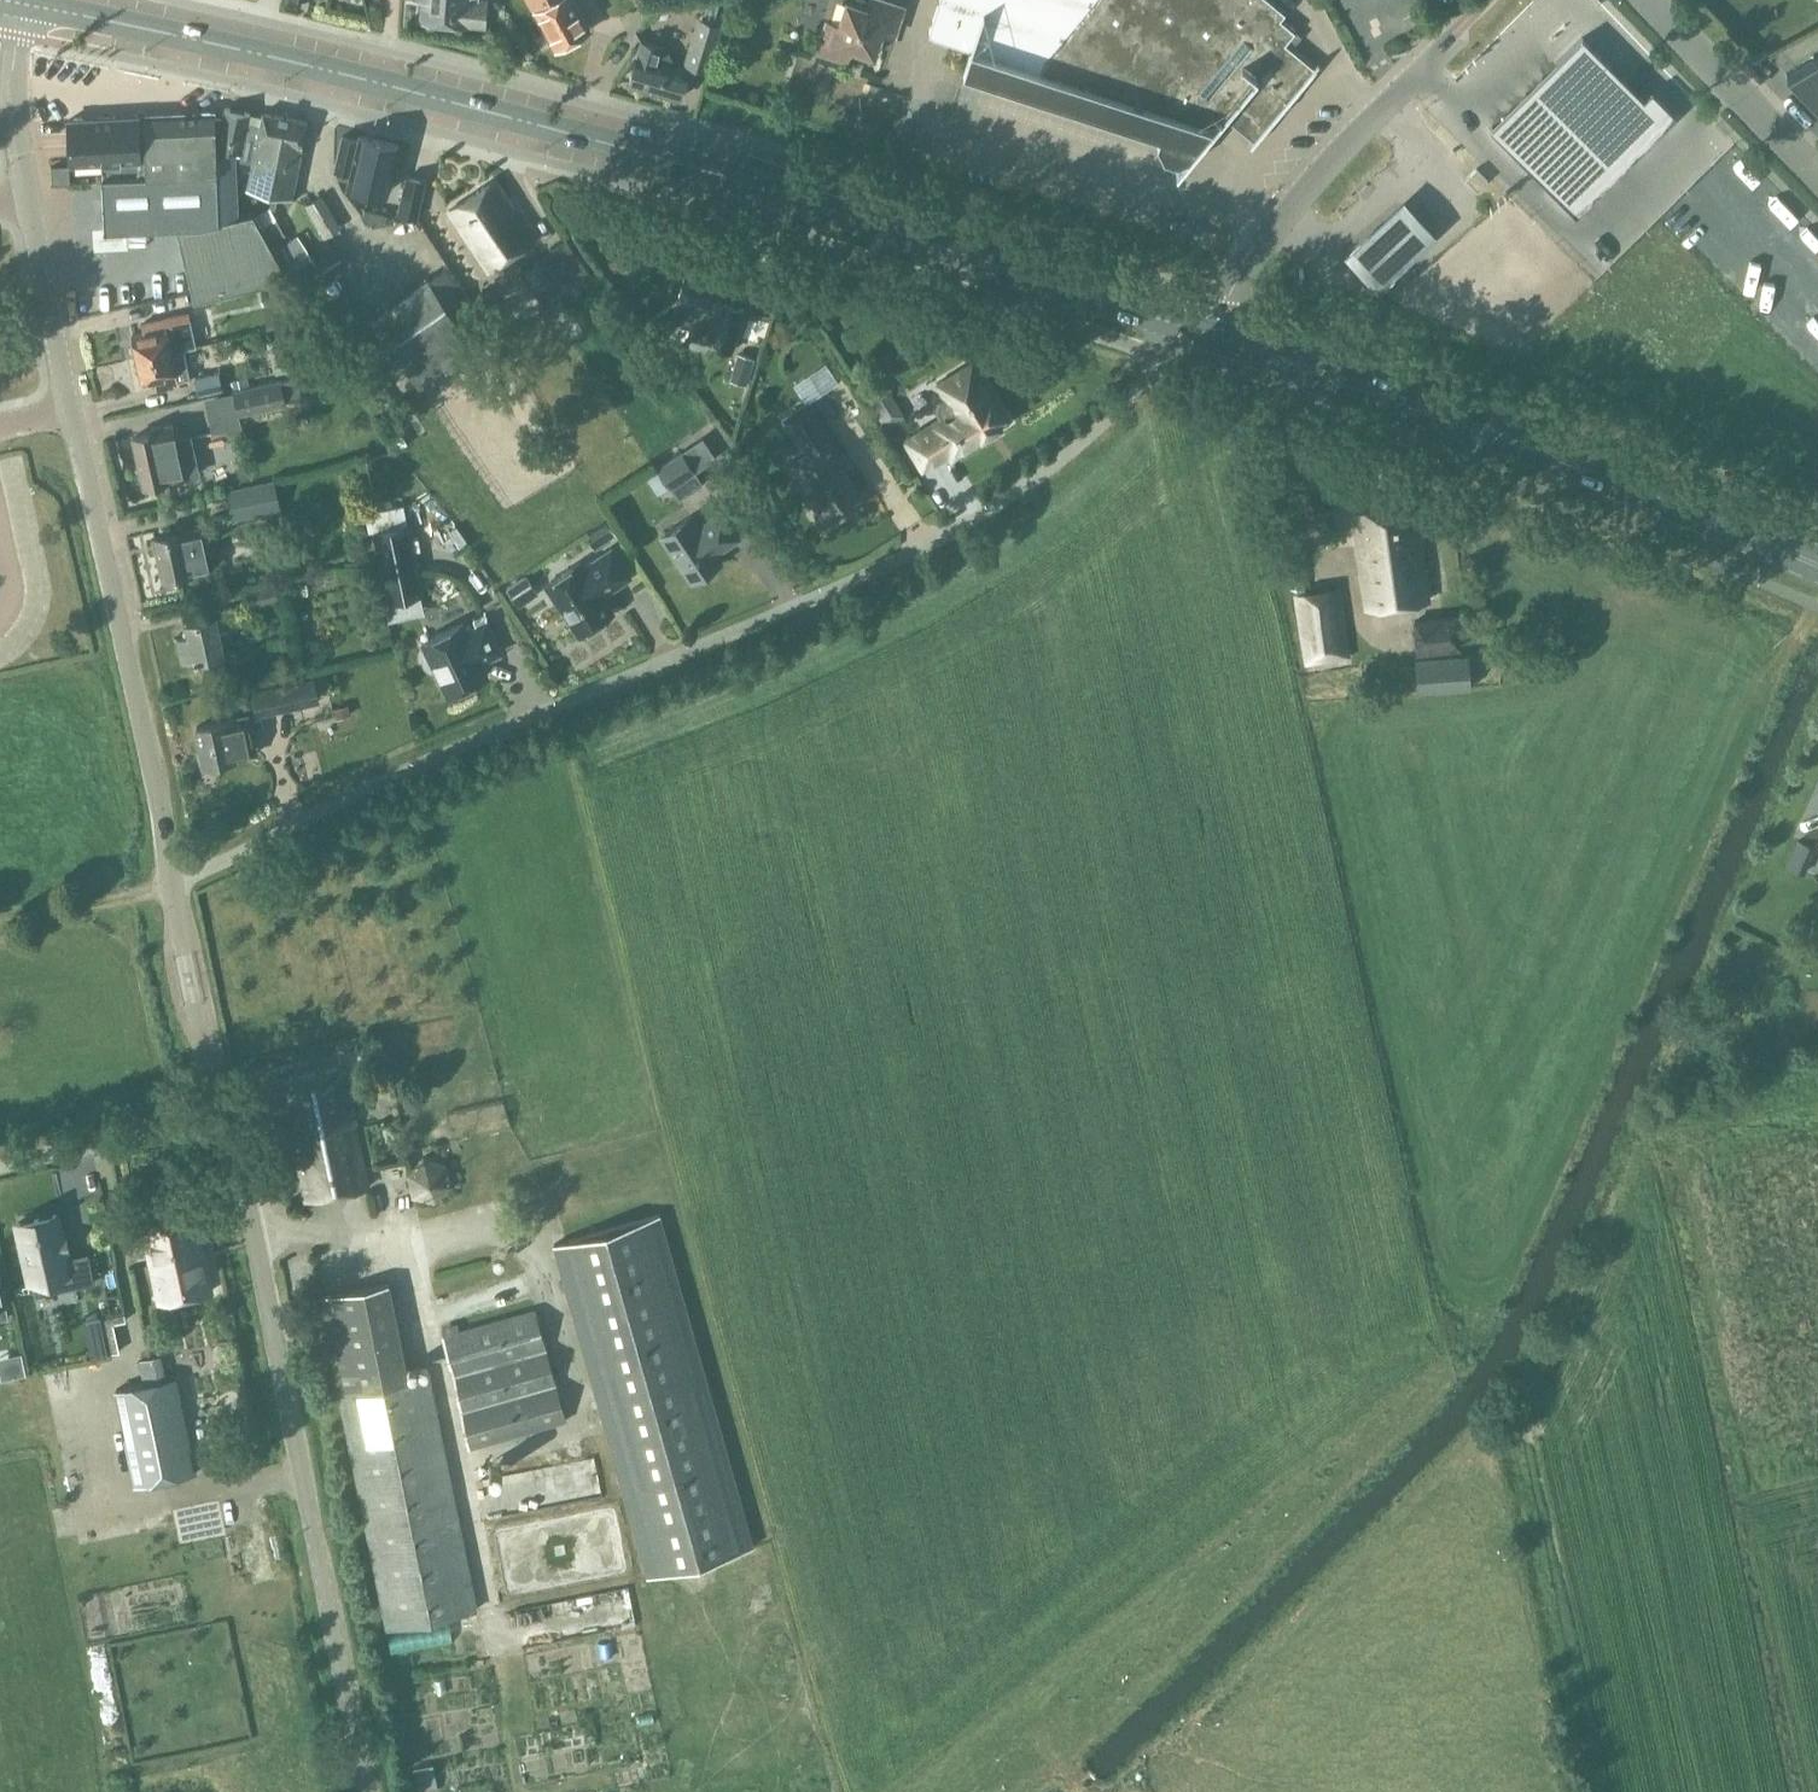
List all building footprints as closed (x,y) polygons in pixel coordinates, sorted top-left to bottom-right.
[(421,20),(486,27),(489,0),(423,0),(421,20)] [(535,11),(555,0),(529,0),(535,11)] [(535,11),(554,49),(590,30),(575,0),(555,0),(535,11)] [(820,50),(848,59),(851,48),(874,55),(882,31),(893,34),(902,8),(878,0),(871,0),(868,9),(847,2),(840,25),(829,22),(820,50)] [(1296,31),(1297,30),(1282,18),(1287,12),(1273,0),(940,0),(930,31),(931,31),(930,35),(933,36),(933,37),(971,50),(964,73),(1170,140),(1168,147),(1182,152),(1184,144),(1198,148),(1224,116),(1287,42),(1296,31)] [(708,70),(722,24),(697,16),(683,63),(708,70)] [(1649,104),(1582,37),(1560,60),(1584,85),(1515,154),(1552,192),(1604,140),(1628,164),(1677,116),(1657,96),(1649,104)] [(666,47),(665,47),(642,40),(629,82),(680,97),(688,70),(669,64),(669,61),(667,56),(664,55),(666,47)] [(1315,66),(1287,42),(1224,116),(1253,141),(1250,144),(1252,146),(1320,64),(1319,62),(1315,66)] [(1787,74),(1817,106),(1817,56),(1787,74)] [(224,108),(222,116),(223,116),(216,148),(216,150),(235,154),(236,151),(242,153),(251,113),(224,108)] [(281,265),(260,227),(255,216),(254,213),(239,216),(235,154),(216,150),(216,148),(223,116),(222,116),(216,116),(216,113),(144,116),(144,120),(139,120),(139,116),(85,119),(82,116),(75,117),(72,120),(68,120),(70,164),(102,163),(105,232),(177,228),(194,301),(288,278),(281,265)] [(286,117),(264,113),(263,113),(248,188),(270,193),(293,197),(308,122),(286,117)] [(358,140),(343,136),(335,169),(351,173),(351,172),(352,172),(349,185),(386,193),(398,144),(361,136),(359,141),(358,140)] [(1467,178),(1467,179),(1479,191),(1488,181),(1477,169),(1467,178)] [(407,177),(398,212),(417,217),(425,181),(407,177)] [(488,271),(534,240),(495,181),(449,212),(488,271)] [(307,204),(326,237),(341,228),(322,195),(307,204)] [(1404,196),(1345,252),(1361,270),(1378,289),(1438,233),(1422,216),(1404,196)] [(276,219),(270,208),(255,216),(260,227),(276,219)] [(295,236),(281,245),(299,273),(313,264),(295,236)] [(546,307),(592,276),(567,239),(521,270),(546,307)] [(307,292),(346,265),(336,250),(297,277),(307,292)] [(687,342),(688,337),(713,344),(712,346),(732,352),(745,310),(724,304),(724,307),(717,305),(724,279),(687,268),(679,296),(680,296),(668,337),(687,342)] [(260,289),(264,305),(269,304),(287,300),(284,283),(260,289)] [(421,390),(476,351),(436,295),(425,303),(447,335),(418,356),(384,308),(369,318),(421,390)] [(269,304),(274,326),(297,320),(292,299),(287,300),(269,304)] [(133,335),(135,345),(132,346),(134,357),(138,356),(138,359),(171,352),(164,320),(141,325),(143,333),(133,335)] [(288,328),(295,352),(317,345),(310,322),(288,328)] [(325,365),(337,362),(332,346),(321,349),(325,365)] [(296,355),(302,373),(323,367),(318,348),(296,355)] [(184,349),(171,352),(138,359),(143,383),(155,380),(157,389),(191,382),(184,349)] [(738,353),(730,379),(746,384),(754,358),(738,353)] [(949,395),(939,401),(937,411),(943,420),(936,424),(935,423),(906,441),(923,469),(959,446),(962,450),(1001,425),(998,420),(1003,416),(972,366),(942,385),(949,395)] [(223,388),(220,372),(196,377),(199,393),(223,388)] [(247,378),(233,381),(235,389),(249,386),(247,378)] [(291,403),(286,379),(234,391),(239,415),(291,403)] [(864,393),(887,430),(906,418),(883,381),(864,393)] [(228,396),(209,395),(208,410),(227,411),(228,396)] [(786,462),(807,494),(809,497),(827,523),(847,509),(844,504),(859,493),(845,471),(847,470),(839,458),(844,455),(808,402),(784,418),(805,449),(786,462)] [(171,424),(155,427),(156,432),(133,437),(144,486),(167,481),(184,477),(175,439),(171,424)] [(695,471),(682,452),(658,468),(671,487),(695,471)] [(228,490),(233,514),(280,504),(275,480),(228,490)] [(1367,609),(1428,600),(1414,503),(1354,512),(1367,609)] [(712,548),(719,543),(724,549),(740,538),(722,512),(699,528),(691,516),(661,537),(691,582),(722,562),(712,548)] [(389,601),(422,594),(408,526),(375,532),(389,601)] [(208,568),(200,527),(154,536),(162,578),(208,568)] [(546,585),(579,635),(613,612),(602,595),(630,577),(612,549),(584,568),(580,562),(546,585)] [(1305,585),(1302,561),(1286,562),(1289,586),(1305,585)] [(528,572),(507,582),(522,614),(543,604),(528,572)] [(279,600),(275,583),(246,590),(250,607),(279,600)] [(1305,664),(1352,658),(1341,587),(1293,594),(1305,664)] [(1457,615),(1413,620),(1417,654),(1461,649),(1457,615)] [(215,618),(187,624),(189,636),(177,638),(182,662),(194,660),(194,662),(200,661),(223,656),(218,633),(226,631),(223,617),(215,619),(215,618)] [(435,671),(447,695),(488,675),(482,662),(502,653),(486,620),(466,629),(463,623),(422,643),(426,652),(423,657),(423,662),(426,667),(430,670),(435,671)] [(1418,692),(1472,688),(1469,655),(1416,659),(1418,692)] [(252,692),(257,716),(319,703),(314,679),(252,692)] [(256,755),(253,742),(248,717),(196,728),(204,765),(256,755)] [(1796,853),(1789,869),(1805,876),(1812,860),(1796,853)] [(374,1074),(378,1079),(384,1079),(389,1076),(389,1069),(386,1065),(380,1064),(375,1067),(374,1074)] [(343,1065),(265,1081),(272,1115),(288,1112),(307,1198),(369,1186),(343,1065)] [(447,1161),(423,1155),(407,1173),(413,1197),(437,1203),(453,1185),(447,1161)] [(158,1302),(211,1291),(194,1210),(141,1221),(158,1302)] [(73,1272),(76,1286),(95,1282),(88,1252),(65,1257),(64,1250),(67,1249),(64,1235),(61,1236),(56,1214),(17,1223),(30,1281),(33,1280),(36,1295),(57,1290),(54,1276),(73,1272)] [(648,1577),(754,1547),(660,1215),(554,1245),(564,1280),(561,1281),(563,1289),(566,1289),(648,1577)] [(9,1317),(1,1279),(0,1279),(0,1319),(9,1317)] [(112,1280),(96,1285),(102,1302),(117,1296),(112,1280)] [(320,1297),(324,1316),(394,1301),(390,1282),(320,1297)] [(444,1336),(470,1448),(568,1421),(536,1310),(444,1336)] [(92,1359),(108,1355),(100,1315),(83,1319),(92,1359)] [(431,1373),(339,1392),(387,1629),(479,1610),(431,1373)] [(134,1482),(193,1470),(174,1375),(115,1388),(134,1482)] [(253,1449),(231,1454),(234,1469),(256,1465),(253,1449)] [(557,1488),(598,1479),(592,1455),(551,1464),(557,1488)] [(479,1491),(532,1482),(530,1471),(477,1480),(479,1491)] [(215,1512),(180,1518),(184,1541),(219,1536),(215,1512)] [(416,1764),(417,1791),(435,1791),(434,1763),(416,1764)]
